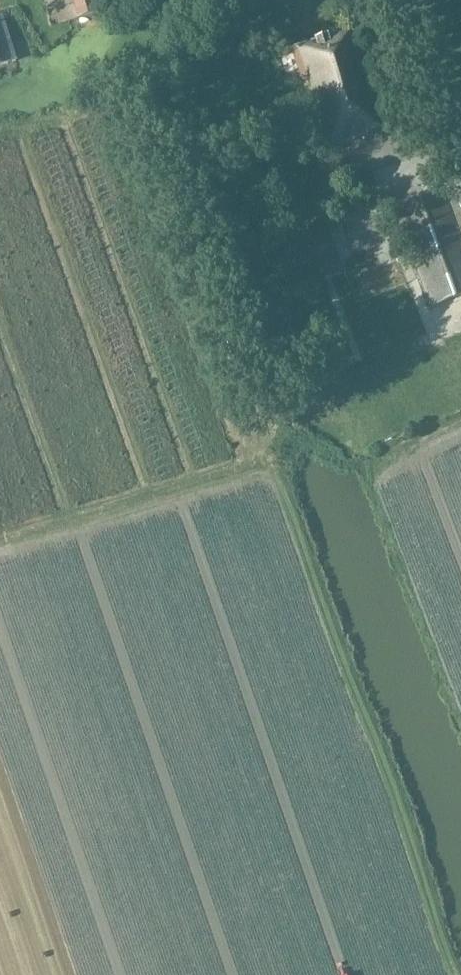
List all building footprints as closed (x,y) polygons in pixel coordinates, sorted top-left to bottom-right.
[(0,65),(16,60),(2,15),(0,15),(0,65)] [(366,132),(381,127),(349,30),(290,49),(310,108),(309,108),(323,149),(367,135),(366,132)] [(436,175),(442,191),(394,209),(430,307),(460,295),(460,166),(436,175)]
